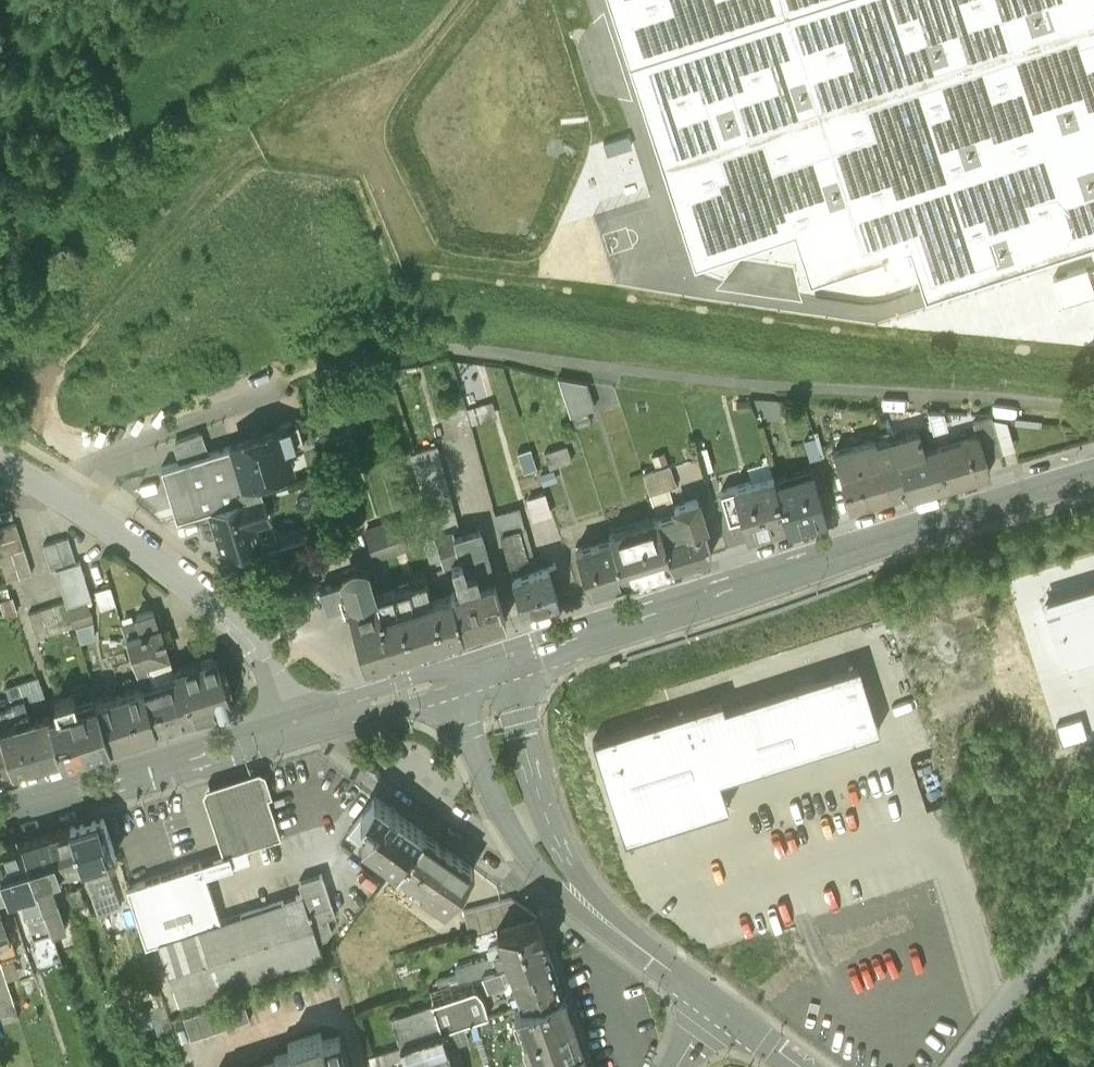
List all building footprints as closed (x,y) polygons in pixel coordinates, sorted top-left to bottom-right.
[(692,250),(792,217),(808,267),(907,235),(923,285),(1093,229),(1093,0),(610,0),(692,250)] [(1052,276),(1061,303),(1093,293),(1093,292),(1085,266),(1052,276)] [(559,382),(569,413),(594,405),(584,374),(559,382)] [(931,414),(942,449),(964,442),(955,417),(931,414)] [(1013,453),(1002,418),(975,427),(979,438),(986,462),(1013,453)] [(302,447),(293,419),(277,424),(278,429),(278,430),(280,429),(287,452),(302,447)] [(260,434),(260,433),(249,436),(249,437),(230,443),(231,444),(232,443),(247,495),(261,491),(257,477),(291,467),(287,452),(280,429),(278,430),(278,429),(260,434)] [(919,434),(889,443),(904,494),(907,503),(954,489),(942,449),(925,454),(919,434)] [(964,442),(942,449),(954,489),(991,478),(986,462),(979,438),(964,442)] [(878,440),(833,452),(849,510),(904,494),(889,443),(880,446),(878,440)] [(231,444),(161,465),(176,517),(220,503),(247,495),(232,443),(231,444)] [(568,447),(545,455),(550,470),(563,466),(562,462),(572,458),(568,447)] [(436,449),(412,456),(435,537),(454,531),(459,530),(436,449)] [(530,460),(522,463),(526,474),(534,471),(530,460)] [(720,480),(724,494),(733,491),(773,479),(769,466),(720,480)] [(656,518),(657,521),(677,515),(675,509),(669,491),(678,489),(671,467),(643,476),(656,518)] [(556,482),(553,473),(540,477),(543,486),(556,482)] [(812,475),(774,486),(786,527),(788,533),(826,522),(812,475)] [(741,520),(747,539),(786,527),(774,486),(773,479),(733,491),(741,520)] [(247,495),(220,503),(226,523),(216,526),(217,531),(223,552),(258,541),(252,521),(268,516),(261,491),(247,495)] [(741,520),(733,491),(724,494),(721,494),(729,523),(741,520)] [(544,496),(526,501),(533,521),(550,516),(544,496)] [(697,502),(675,509),(677,515),(657,521),(665,546),(705,533),(702,525),(704,525),(697,502)] [(493,515),(499,534),(524,527),(518,508),(493,515)] [(656,518),(609,533),(611,540),(625,583),(672,568),(665,546),(657,521),(656,518)] [(364,531),(373,562),(407,552),(397,521),(364,531)] [(0,527),(0,558),(6,579),(31,571),(16,522),(0,527)] [(524,527),(499,534),(512,578),(543,568),(540,557),(534,559),(524,527)] [(481,529),(455,536),(454,531),(435,537),(443,564),(452,562),(461,590),(449,594),(461,634),(508,621),(481,529)] [(705,533),(665,546),(672,568),(711,555),(705,533)] [(42,544),(51,568),(55,567),(73,560),(65,536),(42,544)] [(611,540),(576,551),(590,594),(625,583),(611,540)] [(73,560),(55,567),(65,600),(66,603),(92,595),(79,559),(73,560)] [(543,568),(512,578),(523,613),(559,602),(554,586),(561,584),(555,565),(543,568)] [(427,647),(409,589),(377,598),(369,571),(365,568),(360,567),(356,567),(351,568),(343,574),(341,578),(367,667),(427,647)] [(449,594),(444,578),(409,589),(427,647),(462,637),(461,634),(449,594)] [(0,599),(0,600),(4,615),(17,612),(13,596),(0,599)] [(65,600),(28,612),(35,636),(73,624),(68,608),(66,603),(65,600)] [(84,603),(68,608),(73,624),(89,619),(84,603)] [(176,668),(158,624),(161,623),(157,610),(154,611),(153,608),(136,614),(137,618),(123,623),(135,664),(145,661),(152,682),(177,674),(176,668)] [(122,623),(118,611),(109,614),(115,635),(124,632),(121,623),(122,623)] [(215,656),(176,668),(177,674),(190,716),(229,704),(223,684),(229,682),(224,668),(219,670),(215,656)] [(720,695),(591,736),(624,838),(727,806),(718,777),(877,727),(857,661),(723,704),(720,695)] [(152,682),(142,685),(155,727),(190,716),(177,674),(152,682)] [(142,685),(97,698),(110,741),(155,727),(142,685)] [(77,705),(73,692),(53,698),(57,711),(49,713),(62,756),(110,741),(97,698),(77,705)] [(23,700),(10,704),(11,705),(0,708),(0,725),(0,726),(14,770),(62,756),(49,713),(29,719),(23,700)] [(13,771),(12,770),(14,770),(0,726),(0,774),(13,771)] [(259,775),(211,789),(208,796),(228,855),(244,850),(278,838),(264,796),(271,794),(266,778),(259,775)] [(422,833),(375,798),(349,834),(358,841),(347,856),(363,867),(374,853),(395,869),(422,833)] [(104,817),(69,828),(81,864),(89,887),(96,912),(98,915),(120,908),(104,859),(116,855),(104,817)] [(69,828),(49,834),(61,871),(81,864),(69,828)] [(450,853),(422,833),(395,869),(423,889),(450,853)] [(49,834),(22,841),(53,934),(66,929),(48,875),(61,871),(49,834)] [(0,849),(0,875),(6,895),(9,898),(19,895),(33,940),(53,934),(22,841),(0,849)] [(228,855),(201,863),(206,876),(248,863),(244,850),(228,855)] [(474,871),(450,853),(423,889),(421,893),(431,900),(434,896),(448,906),(474,871)] [(201,863),(127,887),(145,945),(158,941),(220,921),(206,876),(201,863)] [(321,874),(298,882),(302,894),(301,894),(317,943),(326,940),(331,933),(327,919),(335,917),(321,874)] [(96,912),(89,887),(69,893),(76,918),(96,912)] [(220,921),(158,941),(179,1003),(322,956),(317,943),(301,894),(220,921)] [(501,904),(466,914),(472,936),(494,930),(538,918),(515,900),(501,904)] [(538,918),(494,930),(502,953),(491,957),(495,968),(549,949),(538,918)] [(0,933),(0,961),(1,965),(11,962),(10,957),(14,955),(6,931),(0,933)] [(495,968),(482,972),(486,985),(488,989),(505,983),(503,977),(512,974),(517,987),(511,989),(513,995),(519,993),(523,1006),(564,992),(549,949),(495,968)] [(491,957),(456,968),(457,973),(427,983),(429,989),(482,972),(495,968),(491,957)] [(3,1020),(17,1016),(1,965),(0,966),(0,1012),(3,1020)] [(429,989),(428,989),(433,1003),(469,991),(475,989),(486,985),(482,972),(429,989)] [(433,1003),(390,1017),(399,1046),(440,1033),(463,1026),(489,1016),(481,995),(475,989),(469,991),(433,1003)] [(523,1006),(514,1009),(533,1065),(582,1048),(564,992),(523,1006)] [(242,997),(183,1016),(190,1039),(250,1020),(242,997)] [(440,1033),(446,1052),(469,1045),(463,1026),(440,1033)] [(399,1046),(406,1066),(451,1066),(446,1052),(440,1033),(399,1046)] [(289,1044),(291,1052),(274,1058),(276,1063),(277,1066),(345,1066),(336,1038),(322,1042),(320,1034),(289,1044)] [(399,1046),(368,1056),(372,1066),(406,1066),(399,1046)] [(533,1066),(589,1066),(582,1048),(533,1065),(533,1066)]
